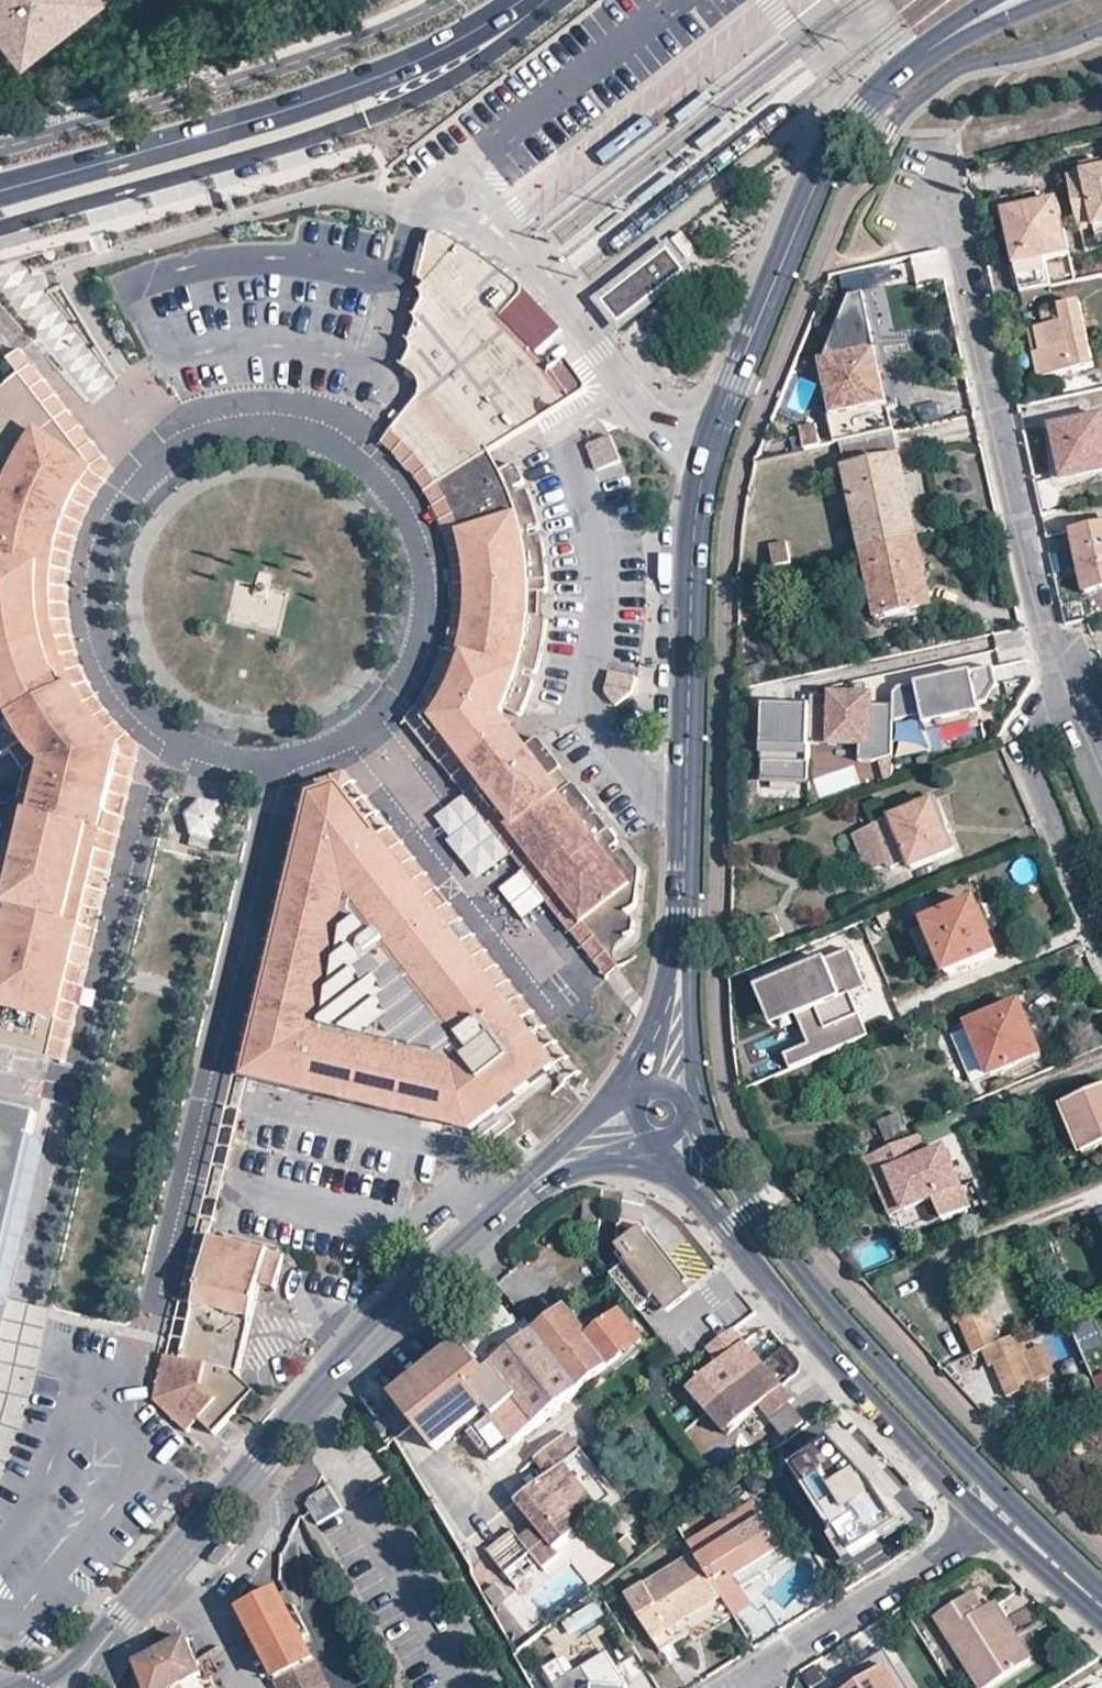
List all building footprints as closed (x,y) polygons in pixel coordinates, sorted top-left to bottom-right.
[(9,31),(17,40),(27,32),(38,24),(41,28),(66,9),(63,4),(68,0),(0,0),(0,19),(9,31)] [(27,32),(17,40),(9,31),(2,36),(16,54),(33,40),(27,32)] [(706,100),(701,94),(674,116),(679,122),(706,100)] [(734,123),(728,118),(696,142),(701,149),(734,123)] [(1099,162),(1082,166),(1083,175),(1101,171),(1099,162)] [(1069,178),(1081,232),(1096,227),(1101,226),(1101,171),(1083,175),(1069,178)] [(670,182),(665,174),(635,199),(641,205),(670,182)] [(1015,267),(1044,260),(1069,255),(1057,201),(1003,211),(1015,267)] [(571,398),(549,369),(543,362),(537,355),(523,340),(501,318),(520,292),(522,290),(522,288),(521,285),(509,277),(484,259),(464,246),(432,230),(428,230),(427,233),(415,285),(417,287),(415,290),(417,292),(418,294),(419,297),(417,300),(410,314),(411,315),(413,317),(413,320),(412,323),(411,326),(403,341),(405,344),(407,346),(407,349),(405,355),(398,365),(414,376),(417,381),(417,390),(414,398),(389,432),(407,446),(421,461),(435,483),(488,451),(571,398)] [(660,239),(589,298),(616,331),(688,272),(660,239)] [(1050,286),(1044,260),(1015,267),(1019,292),(1050,286)] [(926,321),(918,291),(902,295),(910,325),(926,321)] [(822,359),(870,347),(860,293),(848,296),(822,359)] [(1062,323),(1043,327),(1034,329),(1039,351),(1033,353),(1038,378),(1092,366),(1079,303),(1058,307),(1062,323)] [(1040,310),(1043,327),(1062,323),(1058,307),(1040,310)] [(1039,351),(1034,329),(1028,330),(1033,353),(1039,351)] [(822,359),(818,360),(829,411),(882,399),(870,347),(822,359)] [(11,361),(21,376),(95,472),(80,491),(69,510),(63,524),(58,539),(55,559),(53,579),(53,589),(53,602),(53,603),(54,618),(55,626),(57,634),(60,645),(62,656),(67,671),(76,689),(85,701),(98,719),(108,732),(125,754),(50,1066),(62,1069),(66,1054),(74,1018),(79,998),(84,978),(96,924),(101,902),(105,887),(111,864),(114,849),(119,827),(124,808),(128,789),(139,745),(126,734),(111,717),(95,696),(85,677),(76,658),(71,636),(69,628),(68,618),(65,602),(65,583),(69,561),(74,541),(81,521),(88,504),(97,490),(104,478),(111,469),(22,353),(11,361)] [(562,360),(549,369),(571,398),(585,388),(566,360),(562,360)] [(21,376),(0,390),(0,515),(6,517),(7,509),(12,510),(18,511),(11,542),(0,540),(0,605),(53,602),(53,589),(53,579),(55,559),(58,539),(63,524),(69,510),(80,491),(95,472),(21,376)] [(1090,418),(1096,449),(1101,447),(1101,416),(1090,418)] [(1090,418),(1048,427),(1060,480),(1101,472),(1101,447),(1096,449),(1090,418)] [(801,446),(819,443),(815,422),(798,425),(801,446)] [(892,431),(839,443),(844,467),(886,458),(897,456),(892,431)] [(436,484),(435,483),(421,461),(407,446),(389,432),(378,445),(384,451),(392,457),(406,472),(422,492),(436,484)] [(613,435),(586,442),(593,471),(620,464),(613,435)] [(494,461),(488,451),(435,483),(436,484),(441,492),(446,499),(499,471),(494,461)] [(899,456),(897,456),(886,458),(900,523),(913,521),(899,456)] [(900,523),(886,458),(844,467),(862,550),(916,539),(913,521),(900,523)] [(529,591),(541,591),(546,590),(544,560),(539,561),(539,554),(543,552),(539,533),(534,534),(533,527),(538,525),(525,489),(519,491),(518,484),(523,482),(514,464),(499,471),(507,492),(519,522),(526,555),(529,579),(529,591)] [(527,615),(529,591),(529,579),(526,555),(519,522),(507,492),(499,471),(446,499),(451,510),(459,533),(465,561),(468,588),(468,606),(465,630),(459,653),(450,678),(436,702),(423,722),(460,768),(509,730),(498,715),(503,708),(509,692),(516,672),(524,641),(527,615)] [(423,723),(423,722),(436,702),(450,678),(459,653),(465,630),(468,606),(468,588),(465,561),(459,533),(451,510),(446,499),(441,492),(436,484),(422,492),(427,501),(435,516),(442,536),(448,559),(450,587),(449,615),(444,641),(435,666),(419,696),(402,719),(413,734),(423,723)] [(0,515),(0,540),(11,542),(18,511),(12,510),(7,509),(6,517),(0,515)] [(1072,531),(1085,594),(1101,591),(1101,525),(1072,531)] [(916,539),(862,550),(877,620),(931,608),(916,539)] [(226,622),(278,634),(288,593),(235,581),(226,622)] [(540,616),(541,591),(529,591),(527,615),(540,616)] [(0,605),(0,630),(55,626),(54,618),(53,603),(53,602),(0,605)] [(545,617),(540,616),(527,615),(524,641),(516,672),(509,692),(503,708),(518,715),(522,705),(526,695),(532,679),(528,677),(530,671),(535,672),(537,664),(539,654),(543,633),(545,617)] [(0,630),(0,653),(57,634),(55,626),(0,630)] [(57,634),(0,653),(0,675),(62,656),(60,645),(57,634)] [(62,656),(0,675),(0,756),(11,750),(32,738),(44,759),(23,771),(0,878),(0,898),(1,899),(25,905),(26,900),(38,902),(32,931),(21,929),(22,924),(0,917),(0,1054),(50,1066),(125,754),(108,732),(98,719),(85,701),(76,689),(67,671),(62,656)] [(982,703),(979,689),(994,686),(991,668),(897,687),(893,693),(893,705),(893,721),(918,715),(920,725),(976,714),(974,705),(982,703)] [(602,700),(626,703),(630,673),(606,670),(602,700)] [(982,703),(994,686),(979,689),(982,703)] [(893,721),(893,705),(872,704),(862,704),(862,697),(811,696),(811,707),(810,743),(860,744),(859,761),(880,761),(885,759),(892,756),(893,721)] [(810,743),(811,707),(764,706),(763,780),(810,781),(810,743)] [(921,733),(970,723),(976,714),(920,725),(921,733)] [(423,723),(413,734),(449,779),(460,768),(423,722),(423,723)] [(515,738),(509,730),(460,768),(449,779),(455,786),(459,791),(472,782),(521,745),(515,738)] [(544,746),(535,733),(521,745),(472,782),(607,949),(632,929),(634,914),(628,906),(637,899),(638,889),(633,881),(642,874),(644,867),(623,843),(614,849),(608,855),(603,849),(610,843),(617,837),(595,809),(586,816),(583,811),(591,804),(570,778),(569,779),(563,785),(552,772),(558,766),(560,765),(549,753),(543,756),(539,750),(544,746)] [(32,738),(11,750),(23,771),(44,759),(32,738)] [(543,756),(549,753),(544,746),(539,750),(543,756)] [(574,1053),(388,826),(337,766),(301,780),(254,967),(240,1023),(228,1072),(248,1078),(257,1048),(291,903),(318,791),(335,785),(376,836),(409,878),(520,1015),(560,1064),(574,1053)] [(563,785),(569,779),(558,766),(552,772),(563,785)] [(607,949),(472,782),(459,791),(461,792),(593,960),(607,949)] [(318,791),(291,903),(257,1048),(248,1078),(446,1124),(474,1130),(488,1123),(506,1110),(560,1064),(520,1015),(409,878),(376,836),(335,785),(318,791)] [(220,797),(186,805),(194,844),(228,837),(220,797)] [(932,800),(890,819),(907,861),(911,868),(953,850),(932,800)] [(586,816),(595,809),(591,804),(583,811),(586,816)] [(907,861),(890,819),(872,826),(888,863),(890,868),(907,861)] [(888,863),(872,826),(853,834),(869,871),(888,863)] [(608,855),(614,849),(610,843),(603,849),(608,855)] [(498,888),(521,919),(542,904),(519,872),(498,888)] [(1,899),(0,908),(0,917),(22,924),(21,929),(32,931),(38,902),(26,900),(25,905),(1,899)] [(976,901),(923,924),(944,976),(997,954),(976,901)] [(893,912),(879,918),(885,932),(899,926),(893,912)] [(619,964),(607,949),(593,960),(605,975),(619,964)] [(867,1040),(849,997),(840,1000),(835,991),(860,981),(848,953),(824,964),(824,963),(754,992),(766,1020),(791,1010),(795,1021),(815,1013),(832,1054),(867,1040)] [(849,997),(864,990),(860,981),(835,991),(840,1000),(849,997)] [(1022,1033),(1031,1030),(1020,1003),(966,1026),(968,1032),(986,1074),(987,1077),(1031,1059),(1022,1033)] [(795,1021),(791,1010),(766,1020),(771,1031),(795,1021)] [(815,1013),(795,1021),(807,1048),(813,1062),(832,1054),(815,1013)] [(1041,1055),(1031,1030),(1022,1033),(1031,1059),(1041,1055)] [(986,1074),(968,1032),(956,1037),(973,1080),(986,1074)] [(807,1048),(782,1059),(788,1073),(813,1062),(807,1048)] [(574,1053),(560,1064),(572,1078),(587,1067),(574,1053)] [(1101,1141),(1101,1084),(1062,1101),(1083,1150),(1101,1141)] [(4,1313),(44,1145),(29,1142),(38,1115),(0,1106),(0,1314),(4,1313)] [(922,1135),(912,1111),(891,1120),(901,1143),(917,1137),(922,1135)] [(901,1143),(863,1159),(872,1180),(887,1174),(902,1211),(931,1199),(940,1221),(967,1209),(944,1154),(927,1161),(925,1157),(917,1137),(901,1143)] [(927,1161),(944,1154),(942,1150),(925,1157),(927,1161)] [(902,1211),(887,1174),(872,1180),(887,1217),(902,1211)] [(696,1295),(689,1285),(691,1284),(643,1224),(620,1224),(619,1230),(617,1230),(616,1252),(622,1252),(617,1256),(623,1264),(609,1275),(637,1312),(650,1301),(657,1310),(661,1307),(669,1316),(696,1295)] [(166,1392),(209,1236),(189,1233),(188,1239),(183,1257),(166,1326),(148,1396),(180,1426),(191,1415),(166,1392)] [(266,1251),(209,1236),(166,1392),(191,1415),(192,1414),(211,1432),(228,1414),(252,1389),(233,1373),(258,1284),(262,1268),(266,1251)] [(283,1256),(266,1251),(262,1268),(279,1272),(283,1256)] [(279,1272),(262,1268),(258,1284),(274,1288),(279,1272)] [(983,1290),(949,1303),(956,1322),(962,1320),(974,1351),(984,1348),(1003,1340),(983,1290)] [(501,1305),(465,1333),(473,1343),(479,1350),(472,1356),(488,1375),(467,1391),(481,1409),(510,1444),(579,1389),(534,1333),(532,1331),(526,1336),(517,1325),(501,1305)] [(567,1307),(534,1333),(579,1389),(639,1341),(617,1313),(600,1326),(590,1313),(583,1319),(594,1331),(590,1335),(567,1307)] [(532,1331),(523,1320),(517,1325),(526,1336),(532,1331)] [(732,1330),(706,1349),(717,1364),(706,1372),(705,1383),(689,1395),(719,1435),(771,1396),(765,1389),(773,1383),(748,1351),(741,1356),(736,1350),(744,1345),(732,1330)] [(1003,1340),(984,1348),(991,1366),(996,1364),(1009,1395),(1039,1383),(1019,1334),(1003,1340)] [(481,1409),(467,1391),(488,1375),(472,1356),(466,1348),(459,1340),(388,1397),(430,1449),(435,1445),(481,1409)] [(479,1350),(473,1343),(466,1348),(472,1356),(479,1350)] [(748,1351),(744,1345),(736,1350),(741,1356),(748,1351)] [(706,1372),(705,1370),(683,1386),(689,1395),(705,1383),(706,1372)] [(778,1390),(773,1383),(765,1389),(771,1396),(778,1390)] [(788,1403),(778,1390),(771,1396),(757,1406),(767,1420),(788,1403)] [(791,1405),(769,1422),(783,1439),(804,1421),(791,1405)] [(899,1505),(830,1431),(792,1466),(835,1533),(840,1530),(854,1552),(901,1522),(898,1517),(899,1505)] [(526,1572),(539,1562),(543,1566),(558,1554),(553,1548),(585,1524),(580,1517),(597,1504),(602,1510),(619,1498),(580,1451),(567,1433),(533,1460),(547,1477),(515,1501),(526,1516),(532,1512),(539,1522),(534,1526),(519,1538),(530,1551),(517,1561),(526,1572)] [(756,1502),(733,1516),(738,1523),(761,1509),(756,1502)] [(602,1510),(597,1504),(580,1517),(585,1524),(602,1510)] [(733,1516),(688,1544),(693,1553),(722,1598),(733,1616),(754,1603),(743,1585),(737,1575),(784,1546),(761,1509),(738,1523),(733,1516)] [(532,1512),(526,1516),(534,1526),(539,1522),(532,1512)] [(530,1551),(519,1538),(511,1528),(484,1548),(503,1572),(517,1561),(530,1551)] [(790,1556),(784,1546),(737,1575),(743,1585),(790,1556)] [(676,1642),(669,1632),(722,1598),(693,1553),(640,1586),(626,1595),(661,1651),(676,1642)] [(526,1572),(517,1561),(503,1572),(511,1582),(526,1572)] [(279,1595),(240,1614),(275,1681),(288,1675),(295,1687),(327,1687),(279,1595)] [(947,1634),(982,1687),(987,1687),(1030,1661),(1012,1634),(994,1605),(982,1612),(972,1595),(937,1617),(947,1634)] [(1022,1628),(1012,1634),(1030,1661),(1039,1656),(1022,1628)] [(186,1640),(166,1650),(134,1666),(129,1687),(181,1687),(181,1686),(200,1676),(186,1640)] [(875,1656),(895,1687),(907,1687),(884,1650),(875,1656)] [(608,1653),(570,1677),(559,1660),(545,1669),(557,1687),(630,1687),(608,1653)] [(833,1684),(835,1687),(895,1687),(875,1656),(833,1684)] [(288,1675),(275,1681),(278,1687),(295,1687),(288,1675)]
